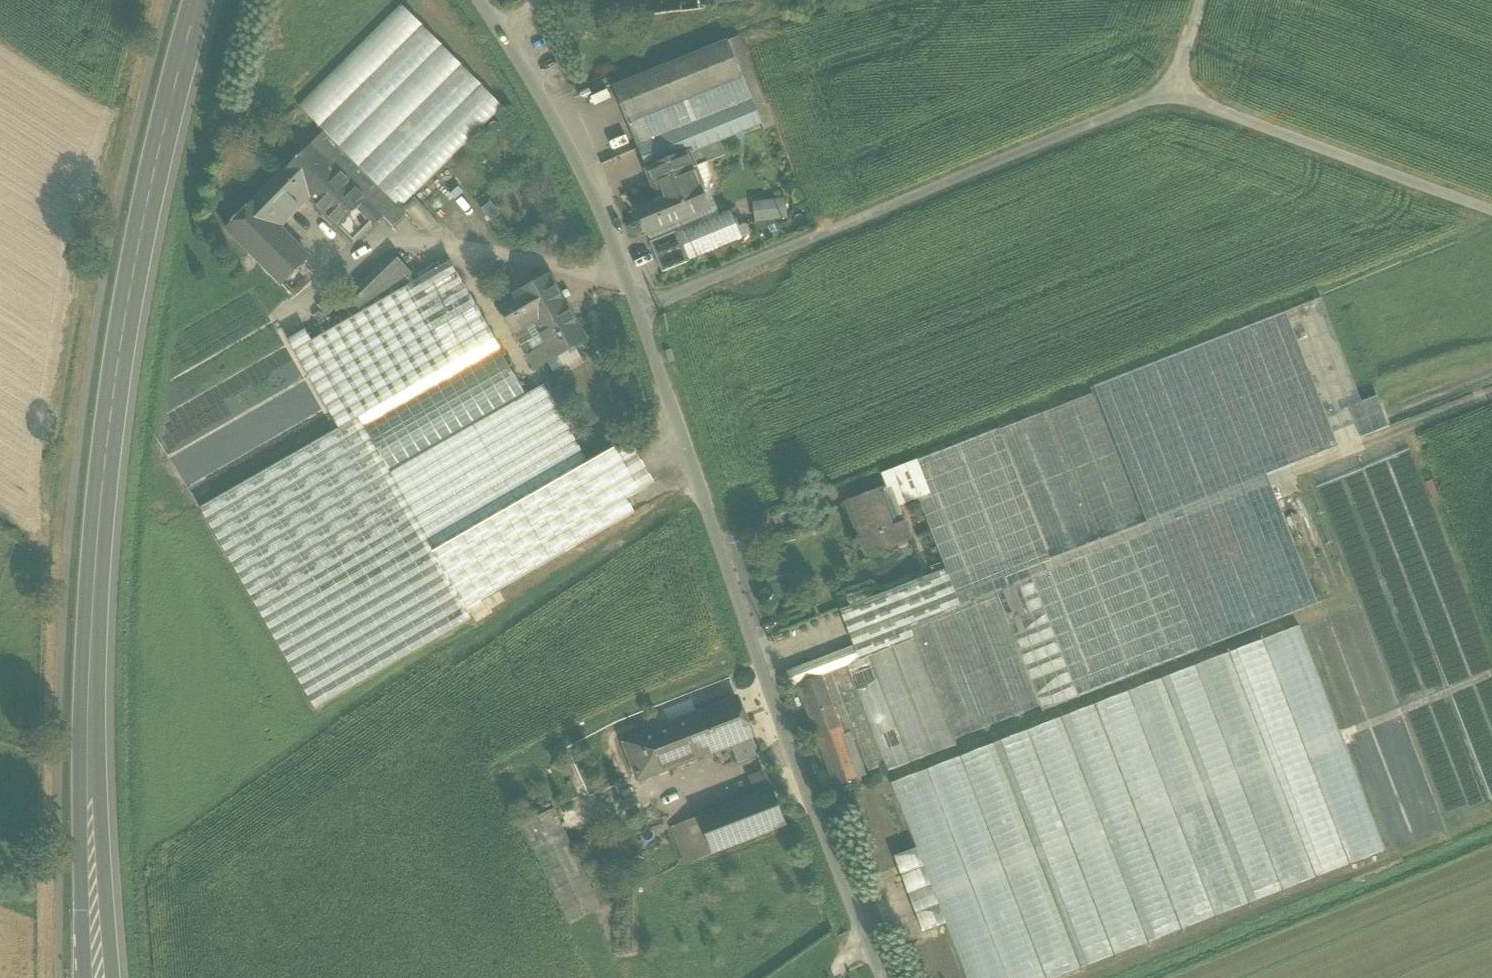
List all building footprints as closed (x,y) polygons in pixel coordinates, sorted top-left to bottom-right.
[(630,20),(699,12),(699,6),(698,0),(628,0),(630,20)] [(500,105),(398,3),(295,105),(323,132),(386,196),(397,207),(500,105)] [(774,125),(739,38),(727,42),(743,82),(751,102),(759,124),(762,130),(774,125)] [(727,42),(613,88),(629,127),(631,127),(743,82),(727,42)] [(743,82),(631,127),(639,147),(712,118),(751,102),(743,82)] [(751,102),(712,118),(721,140),(759,124),(751,102)] [(712,118),(639,147),(648,169),(721,140),(712,118)] [(323,132),(310,145),(366,201),(373,209),(386,196),(323,132)] [(721,140),(648,169),(654,183),(693,168),(708,162),(726,154),(721,140)] [(366,201),(310,145),(283,173),(299,189),(311,201),(338,228),(366,201)] [(706,200),(713,197),(716,181),(708,162),(693,168),(706,200)] [(706,200),(693,168),(654,183),(660,200),(681,191),(692,217),(710,210),(706,200)] [(283,173),(253,203),(269,220),(299,189),(283,173)] [(474,234),(486,223),(453,184),(430,205),(452,231),(463,221),(474,234)] [(269,220),(281,231),(311,201),(299,189),(269,220)] [(660,200),(636,210),(648,237),(692,218),(692,217),(681,191),(660,200)] [(386,196),(373,209),(379,214),(389,224),(401,211),(397,207),(386,196)] [(763,200),(764,220),(785,219),(784,198),(763,200)] [(366,201),(338,228),(352,242),(379,214),(373,209),(366,201)] [(269,220),(253,203),(225,231),(259,264),(286,236),(281,231),(269,220)] [(692,217),(692,218),(648,237),(651,243),(678,233),(714,219),(710,210),(692,217)] [(714,219),(678,233),(689,263),(740,243),(729,213),(714,219)] [(678,233),(651,243),(662,273),(689,263),(678,233)] [(309,259),(286,236),(259,264),(281,287),(309,259)] [(368,317),(379,307),(413,273),(394,254),(349,299),(366,315),(368,317)] [(341,334),(417,291),(440,332),(479,309),(453,264),(379,307),(368,317),(366,315),(339,330),(341,334)] [(540,278),(557,305),(565,300),(548,273),(540,278)] [(525,288),(542,315),(557,305),(540,278),(525,288)] [(525,288),(497,305),(515,334),(534,322),(533,320),(542,315),(525,288)] [(339,330),(317,343),(341,383),(342,382),(344,387),(343,387),(391,471),(528,393),(479,309),(440,332),(417,291),(341,334),(339,330)] [(542,315),(533,320),(534,322),(541,333),(549,346),(555,356),(588,336),(565,300),(557,305),(542,315)] [(1091,387),(1094,394),(1145,523),(1264,477),(1292,466),(1341,447),(1288,311),(1091,387)] [(534,322),(515,334),(522,345),(541,333),(534,322)] [(475,618),(435,548),(391,471),(343,387),(344,387),(342,382),(341,383),(317,343),(310,328),(287,341),(337,429),(202,508),(317,708),(475,618)] [(544,363),(555,356),(549,346),(537,353),(544,363)] [(542,385),(528,393),(391,471),(435,548),(586,462),(542,385)] [(1001,430),(1051,560),(1145,523),(1094,394),(1001,430)] [(929,495),(927,496),(965,593),(1051,560),(1001,430),(917,463),(929,495)] [(927,496),(929,495),(917,463),(894,472),(906,504),(917,500),(927,496)] [(1292,466),(1264,477),(1269,489),(1282,484),(1296,478),(1292,466)] [(1318,608),(1275,504),(1269,489),(1264,477),(1145,523),(1198,654),(1318,608)] [(1282,484),(1269,489),(1275,504),(1288,499),(1282,484)] [(913,541),(891,488),(848,505),(869,558),(913,541)] [(959,609),(996,594),(1020,585),(1028,607),(1005,616),(1041,708),(1043,714),(1198,654),(1145,523),(1051,560),(965,593),(927,496),(917,500),(943,569),(959,609)] [(911,627),(959,609),(943,569),(925,576),(931,593),(855,623),(848,606),(839,610),(855,649),(911,627)] [(931,593),(925,576),(891,590),(848,606),(855,623),(931,593)] [(844,594),(848,606),(891,590),(886,577),(844,594)] [(996,594),(1005,616),(1028,607),(1020,585),(996,594)] [(959,609),(911,627),(955,742),(1041,708),(1005,616),(996,594),(959,609)] [(846,668),(885,769),(887,774),(957,747),(955,742),(911,627),(855,649),(860,662),(846,668)] [(1386,857),(1296,627),(889,784),(917,855),(894,863),(924,940),(947,932),(965,977),(1072,977),(1386,857)] [(885,769),(846,668),(831,673),(870,775),(885,769)] [(820,678),(798,686),(823,750),(845,741),(843,737),(820,678)] [(735,699),(641,736),(657,776),(730,747),(738,766),(758,758),(735,699)] [(845,741),(823,750),(838,787),(865,776),(849,734),(843,737),(845,741)] [(641,736),(621,745),(637,784),(657,776),(641,736)] [(764,773),(749,779),(756,796),(771,790),(764,773)] [(756,796),(697,820),(711,857),(786,827),(771,790),(756,796)] [(697,820),(671,831),(685,867),(711,857),(697,820)]
